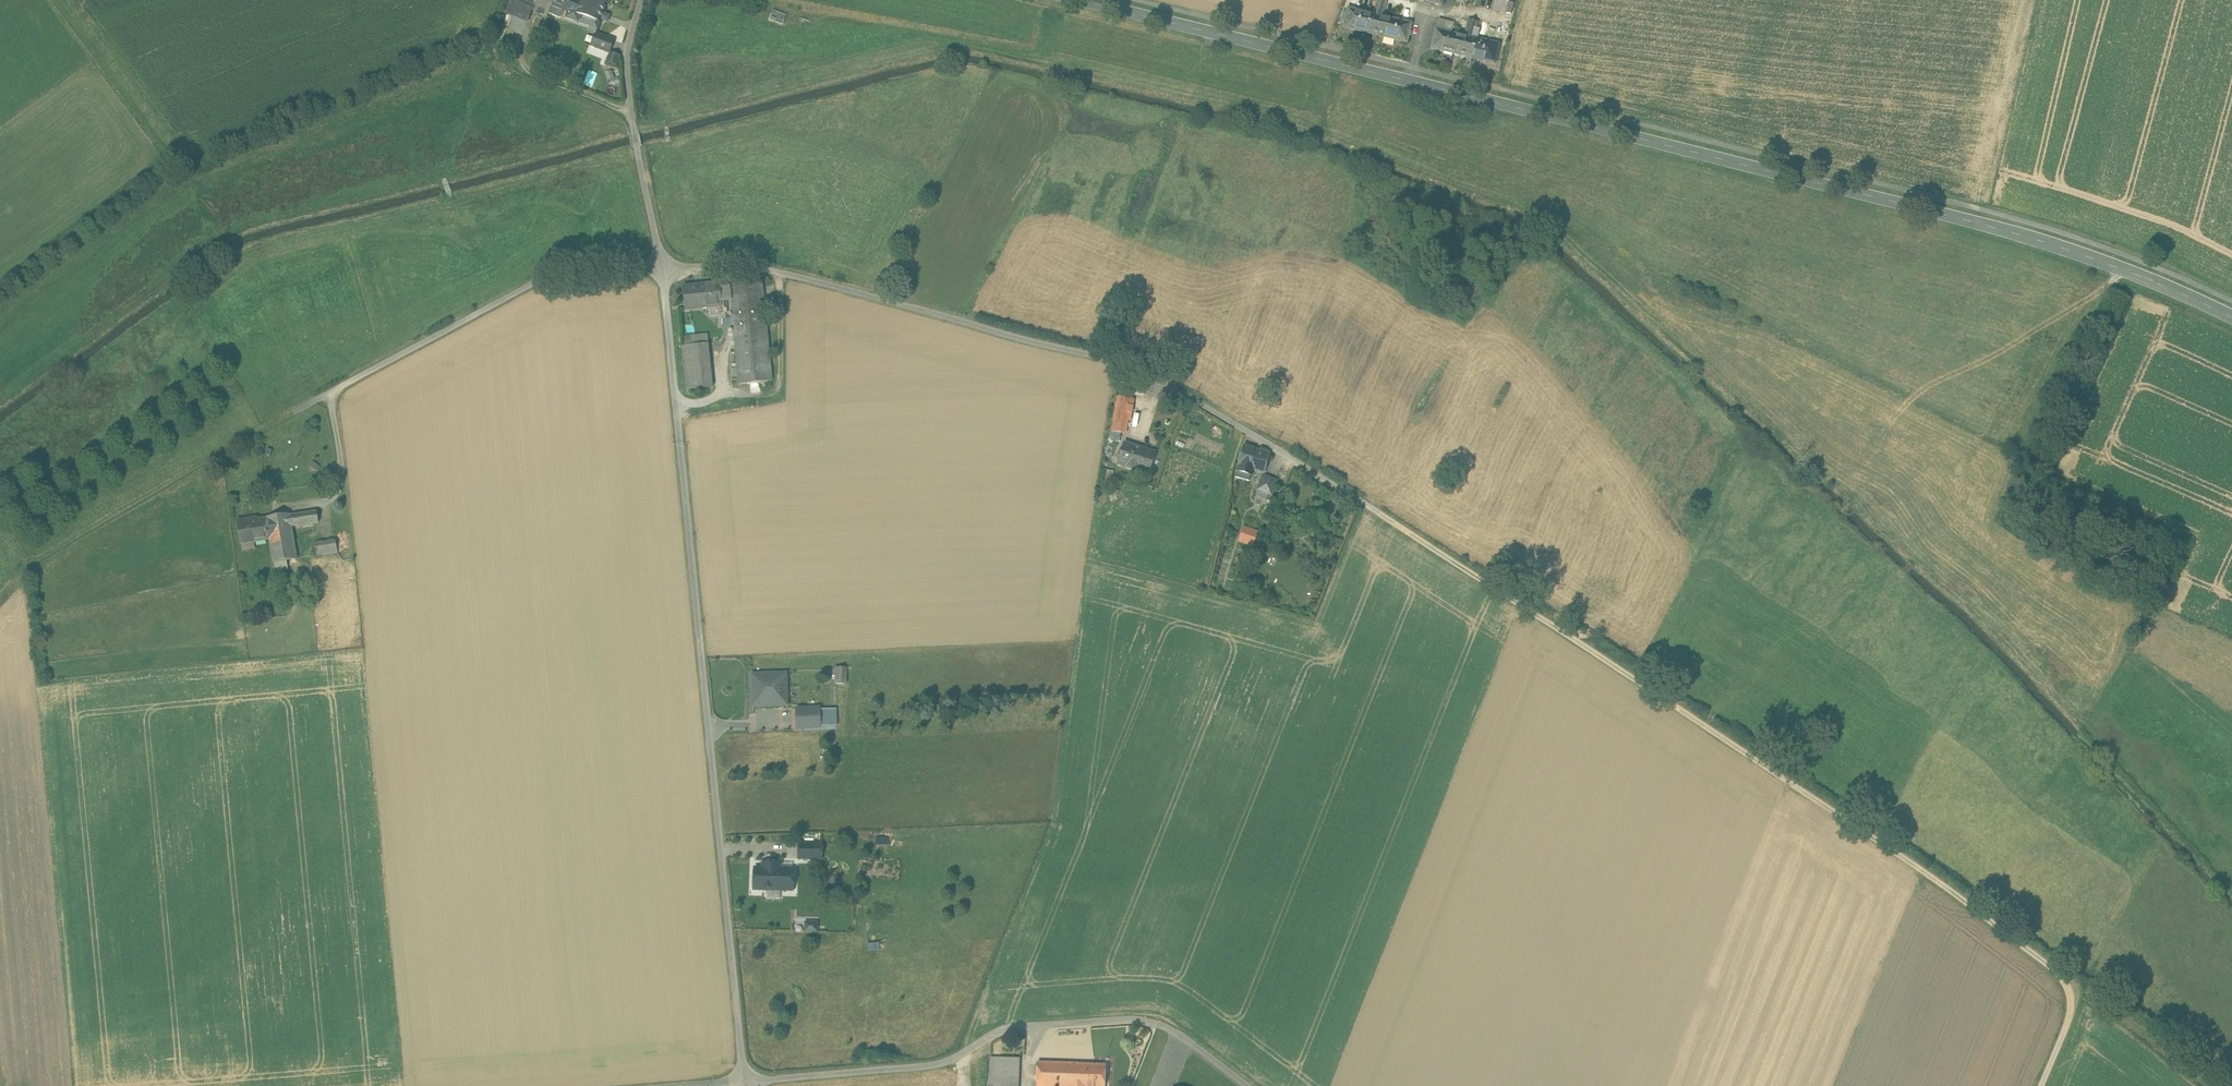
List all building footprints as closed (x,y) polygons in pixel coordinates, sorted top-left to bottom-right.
[(578,0),(536,0),(535,2),(545,7),(547,1),(574,12),(579,1),(578,0)] [(579,1),(574,12),(601,22),(609,0),(579,0),(579,1)] [(1386,0),(1377,0),(1376,4),(1379,5),(1376,15),(1383,16),(1387,0),(1386,0)] [(1508,2),(1505,13),(1513,14),(1515,4),(1508,2)] [(1371,13),(1348,8),(1343,28),(1365,33),(1367,23),(1368,23),(1371,13)] [(769,20),(784,23),(786,12),(772,9),(769,20)] [(1376,15),(1371,13),(1368,23),(1367,23),(1365,33),(1385,38),(1390,18),(1383,16),(1376,15)] [(1412,23),(1390,18),(1385,38),(1407,44),(1412,23)] [(1478,22),(1468,20),(1464,36),(1471,37),(1473,28),(1476,28),(1478,22)] [(1443,31),(1436,29),(1431,49),(1453,54),(1458,34),(1452,33),(1454,24),(1446,22),(1443,31)] [(614,40),(596,33),(591,45),(610,52),(614,40)] [(1464,36),(1458,34),(1453,54),(1473,59),(1476,49),(1474,49),(1477,39),(1471,37),(1464,36)] [(1500,44),(1477,39),(1474,49),(1476,49),(1473,59),(1495,65),(1500,44)] [(762,281),(729,284),(732,318),(739,384),(772,381),(762,281)] [(706,285),(683,288),(685,305),(700,303),(701,307),(721,305),(720,289),(719,283),(706,284),(706,285)] [(730,288),(720,289),(721,305),(722,319),(732,318),(730,288)] [(709,344),(682,346),(687,390),(713,387),(709,344)] [(1132,389),(1120,387),(1119,396),(1116,396),(1112,425),(1126,427),(1127,420),(1130,420),(1133,399),(1130,398),(1132,389)] [(1126,427),(1112,425),(1111,431),(1125,433),(1126,427)] [(1156,453),(1126,443),(1119,464),(1149,474),(1156,453)] [(1270,454),(1244,446),(1237,471),(1251,475),(1253,470),(1264,473),(1270,454)] [(1251,475),(1237,471),(1235,477),(1249,481),(1251,475)] [(1276,481),(1263,476),(1258,489),(1271,494),(1276,481)] [(290,515),(266,518),(270,539),(270,541),(294,537),(292,526),(319,523),(317,511),(290,515)] [(266,519),(252,521),(252,518),(238,521),(241,544),(255,542),(255,541),(270,539),(266,519)] [(1256,532),(1244,528),(1238,547),(1244,550),(1246,544),(1252,546),(1256,532)] [(294,537),(270,541),(274,562),(287,560),(297,559),(294,537)] [(336,539),(315,542),(318,555),(338,552),(336,539)] [(287,560),(274,562),(275,572),(288,570),(287,560)] [(846,668),(836,667),(836,684),(846,684),(846,668)] [(783,674),(753,675),(754,706),(779,705),(779,686),(783,686),(783,674)] [(820,719),(798,718),(798,729),(820,729),(820,719)] [(822,844),(799,843),(799,858),(822,859),(822,844)] [(781,863),(767,863),(767,868),(755,868),(754,889),(793,890),(793,869),(780,868),(781,863)] [(804,921),(804,931),(818,931),(818,916),(810,916),(810,921),(804,921)] [(1020,1058),(991,1057),(991,1076),(1019,1077),(1020,1058)] [(1037,1062),(1037,1085),(1080,1085),(1081,1064),(1037,1062)] [(1081,1064),(1080,1085),(1105,1085),(1106,1065),(1081,1064)] [(991,1076),(990,1085),(1019,1085),(1019,1077),(991,1076)]
